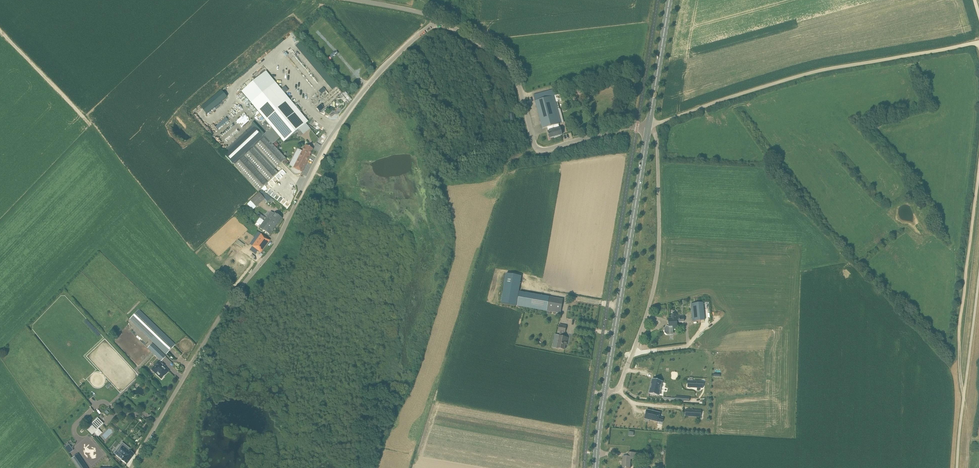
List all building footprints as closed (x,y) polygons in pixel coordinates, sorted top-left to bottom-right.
[(331,90),(337,86),(300,41),(295,46),(301,54),(298,57),(323,87),(327,84),(331,90)] [(286,101),(273,85),(276,83),(275,82),(251,102),(272,128),(262,136),(260,138),(261,140),(265,137),(272,144),(276,141),(280,137),(284,142),(308,122),(289,99),(286,101)] [(547,91),(534,95),(541,123),(543,128),(548,127),(549,130),(548,130),(550,138),(562,135),(561,132),(560,128),(560,129),(559,125),(559,124),(560,124),(558,119),(557,113),(556,110),(559,109),(560,109),(559,109),(557,102),(558,101),(558,102),(559,102),(559,101),(561,100),(562,100),(560,94),(556,95),(555,89),(547,91)] [(260,138),(262,136),(254,127),(224,155),(233,164),(233,163),(235,165),(234,165),(258,191),(278,173),(274,169),(275,168),(276,168),(286,159),(275,148),(272,144),(265,137),(261,140),(260,138)] [(293,167),(302,172),(311,155),(310,155),(313,149),(306,145),(302,151),(293,167)] [(279,166),(276,169),(283,176),(286,174),(279,166)] [(250,201),(256,207),(265,199),(259,192),(250,201)] [(268,216),(264,221),(266,222),(266,221),(274,226),(273,226),(275,228),(282,218),(278,216),(274,213),(271,218),(268,216)] [(264,221),(259,228),(266,232),(270,235),(275,228),(273,226),(274,226),(266,221),(266,222),(264,221)] [(261,234),(252,246),(261,252),(270,240),(261,234)] [(234,244),(242,248),(244,244),(236,239),(234,244)] [(507,273),(501,303),(516,306),(521,276),(507,273)] [(563,299),(520,292),(517,306),(561,313),(563,299)] [(700,303),(691,304),(693,321),(702,321),(700,303)] [(175,345),(139,310),(130,319),(166,354),(175,345)] [(677,322),(684,322),(684,316),(677,316),(677,314),(671,314),(672,318),(669,319),(669,325),(667,326),(664,328),(665,332),(667,335),(670,334),(670,333),(673,333),(673,329),(677,329),(677,322)] [(558,331),(561,332),(560,336),(555,335),(554,341),(558,342),(557,348),(565,350),(566,342),(567,342),(568,338),(564,337),(565,332),(565,333),(566,326),(560,325),(558,331)] [(112,328),(107,334),(110,337),(116,332),(112,328)] [(165,356),(152,343),(148,348),(161,361),(165,356)] [(152,369),(161,379),(169,371),(164,367),(165,366),(162,363),(161,364),(159,362),(152,369)] [(659,396),(663,381),(652,379),(649,393),(659,396)] [(658,422),(660,413),(647,410),(644,419),(658,422)] [(87,429),(92,434),(103,424),(97,418),(87,429)] [(127,464),(134,454),(123,446),(124,444),(122,442),(115,451),(117,453),(115,455),(127,464)] [(626,467),(630,467),(631,459),(635,460),(636,453),(629,452),(628,457),(623,456),(622,467),(626,467)] [(78,467),(86,467),(77,455),(71,459),(78,467)]
